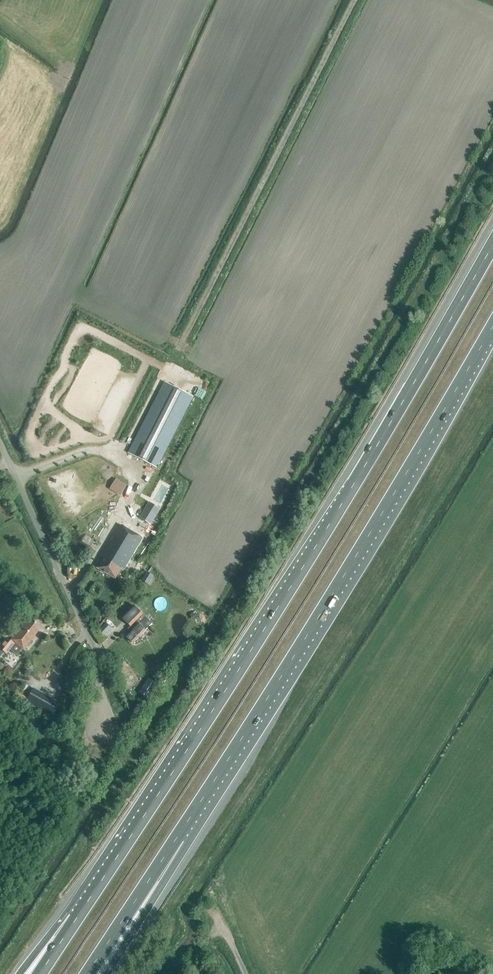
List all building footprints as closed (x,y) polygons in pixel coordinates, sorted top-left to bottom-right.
[(157,468),(193,397),(165,382),(129,453),(157,468)] [(97,502),(111,511),(129,482),(115,473),(97,502)] [(151,525),(157,515),(145,508),(139,518),(151,525)] [(124,570),(142,539),(135,536),(136,534),(120,524),(114,534),(101,556),(104,558),(98,568),(115,578),(121,568),(124,570)] [(148,584),(153,576),(147,573),(142,581),(148,584)] [(133,643),(148,628),(152,623),(134,606),(122,618),(131,626),(127,630),(130,633),(126,637),(133,643)] [(195,612),(190,615),(193,620),(198,618),(195,612)] [(31,621),(29,623),(27,621),(21,627),(22,627),(12,640),(10,642),(5,638),(0,645),(0,650),(5,654),(9,650),(16,656),(22,649),(23,649),(38,630),(36,628),(38,626),(31,621)] [(104,636),(112,628),(106,623),(99,630),(104,636)] [(150,680),(141,693),(149,699),(158,685),(150,680)] [(52,716),(58,705),(32,690),(26,701),(52,716)]
